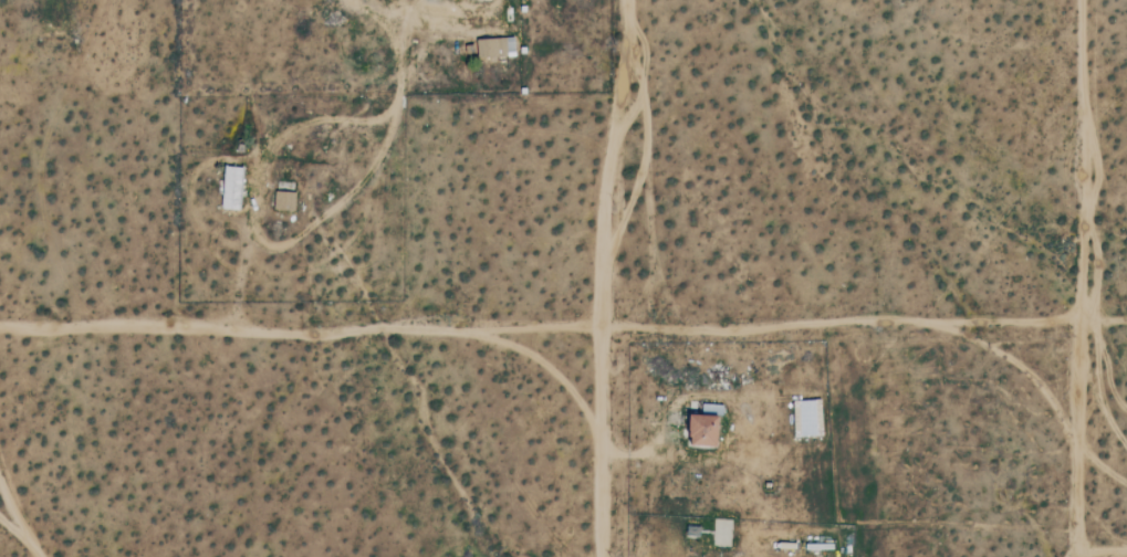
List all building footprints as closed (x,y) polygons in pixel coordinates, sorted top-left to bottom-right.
[(515,56),(515,37),(502,37),(502,56),(515,56)] [(477,39),(478,58),(501,57),(500,38),(477,39)] [(223,209),(242,210),(243,167),(224,167),(223,209)] [(296,192),(275,192),(275,211),(295,211),(296,192)] [(720,416),(692,415),(691,446),(719,447),(720,416)]
